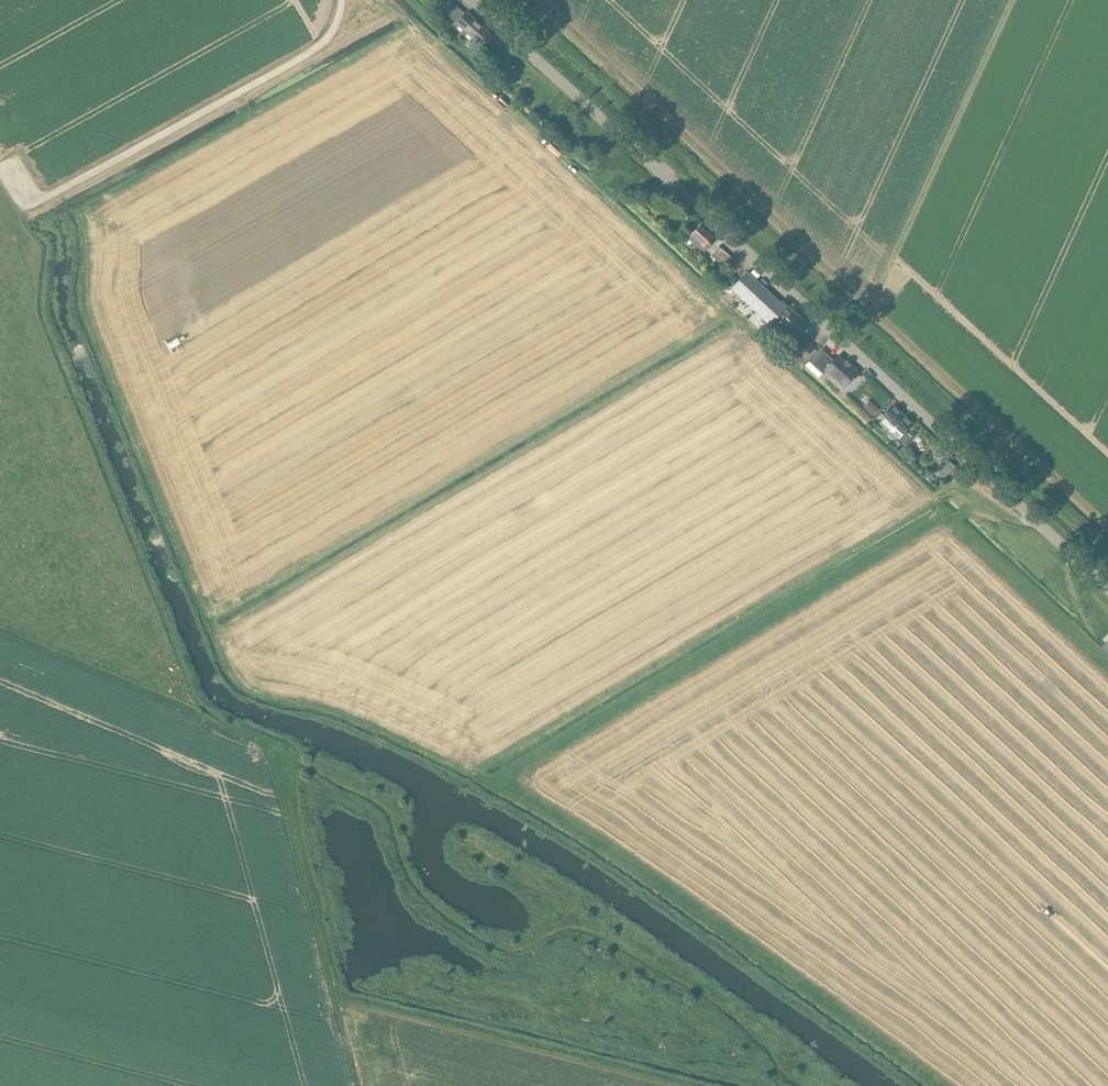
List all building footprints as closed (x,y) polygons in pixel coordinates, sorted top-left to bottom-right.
[(485,47),(495,36),(467,11),(454,25),(474,43),(477,40),(485,47)] [(505,61),(499,68),(505,73),(511,66),(505,61)] [(702,250),(714,237),(700,224),(689,237),(702,250)] [(725,267),(733,259),(719,246),(715,250),(711,253),(717,259),(725,267)] [(770,313),(780,301),(766,288),(765,289),(747,272),(732,289),(757,312),(762,306),(770,313)] [(762,306),(757,312),(771,324),(772,323),(785,335),(790,329),(795,334),(805,323),(792,312),(786,307),(780,301),(770,313),(762,306)] [(805,358),(815,347),(804,337),(794,347),(805,358)] [(834,360),(826,353),(815,366),(822,374),(826,370),(845,387),(859,372),(846,361),(845,362),(838,356),(834,360)] [(870,401),(864,407),(873,416),(879,409),(870,401)] [(889,409),(879,419),(898,438),(912,424),(913,423),(893,404),(889,409)] [(946,476),(956,467),(951,461),(941,470),(946,476)]
